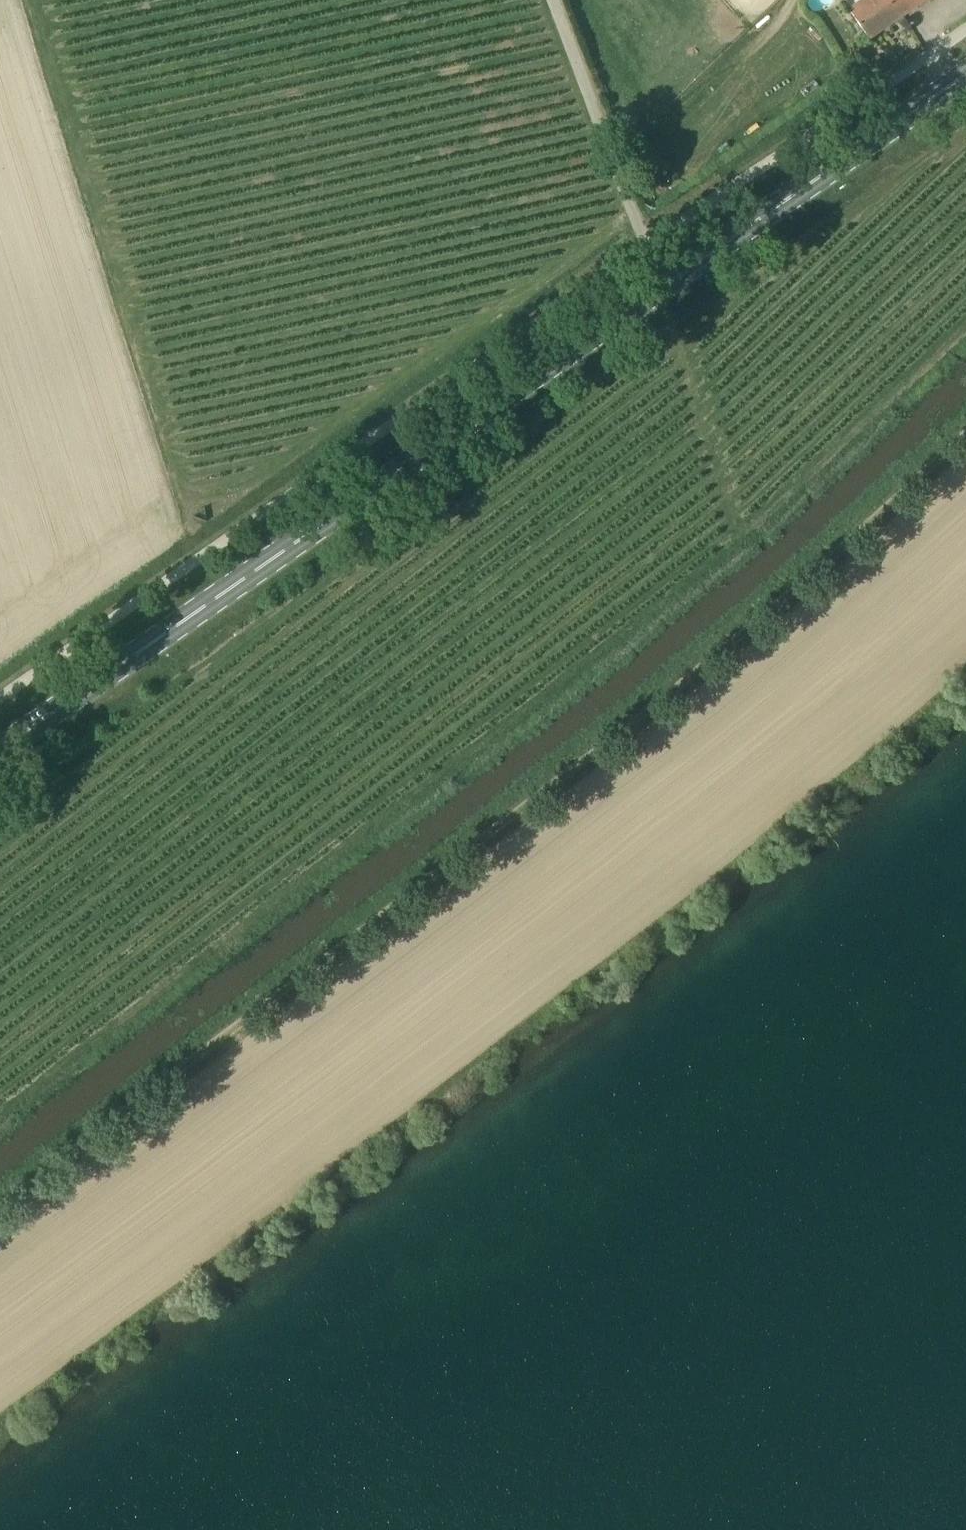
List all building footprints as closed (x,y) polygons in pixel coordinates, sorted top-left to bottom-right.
[(849,9),(869,38),(924,0),(860,0),(849,9)]
